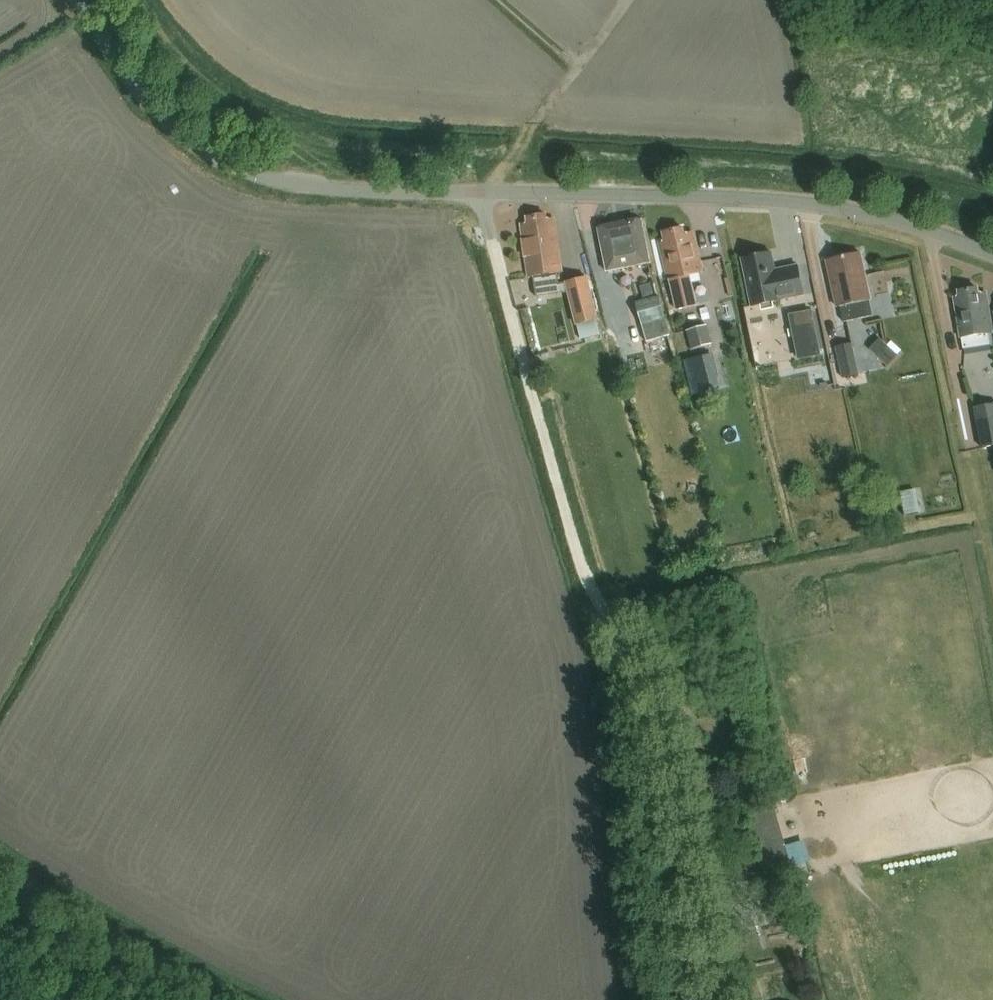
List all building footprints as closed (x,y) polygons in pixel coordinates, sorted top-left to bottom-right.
[(529,227),(524,228),(531,278),(534,278),(537,297),(548,296),(546,286),(559,284),(557,274),(562,273),(554,222),(545,224),(545,218),(528,221),(529,227)] [(610,273),(650,265),(642,222),(601,230),(610,273)] [(685,237),(684,230),(665,235),(667,244),(662,245),(678,312),(699,307),(691,277),(702,274),(693,235),(685,237)] [(842,308),(845,324),(874,317),(871,301),(872,301),(861,254),(835,260),(836,267),(829,268),(839,308),(842,308)] [(743,261),(754,309),(783,302),(783,301),(806,297),(799,267),(777,272),(773,255),(743,261)] [(587,278),(567,283),(569,292),(581,338),(601,333),(587,278)] [(654,283),(640,286),(644,300),(657,297),(654,283)] [(961,338),(991,334),(984,293),(978,293),(977,289),(960,291),(961,297),(955,297),(961,338)] [(644,300),(636,302),(642,324),(663,318),(657,297),(644,300)] [(812,310),(794,313),(804,359),(822,356),(812,310)] [(647,341),(668,336),(663,318),(642,324),(647,341)] [(691,350),(713,344),(707,325),(685,331),(691,350)] [(891,341),(887,345),(898,355),(902,350),(891,341)] [(842,378),(859,374),(852,343),(835,347),(842,378)] [(887,345),(877,356),(888,366),(898,355),(887,345)] [(712,355),(684,361),(692,395),(720,389),(712,355)] [(979,432),(982,448),(992,446),(992,403),(983,405),(988,430),(979,432)] [(916,489),(900,492),(905,516),(921,513),(916,489)] [(747,816),(765,876),(793,868),(775,808),(747,816)]
